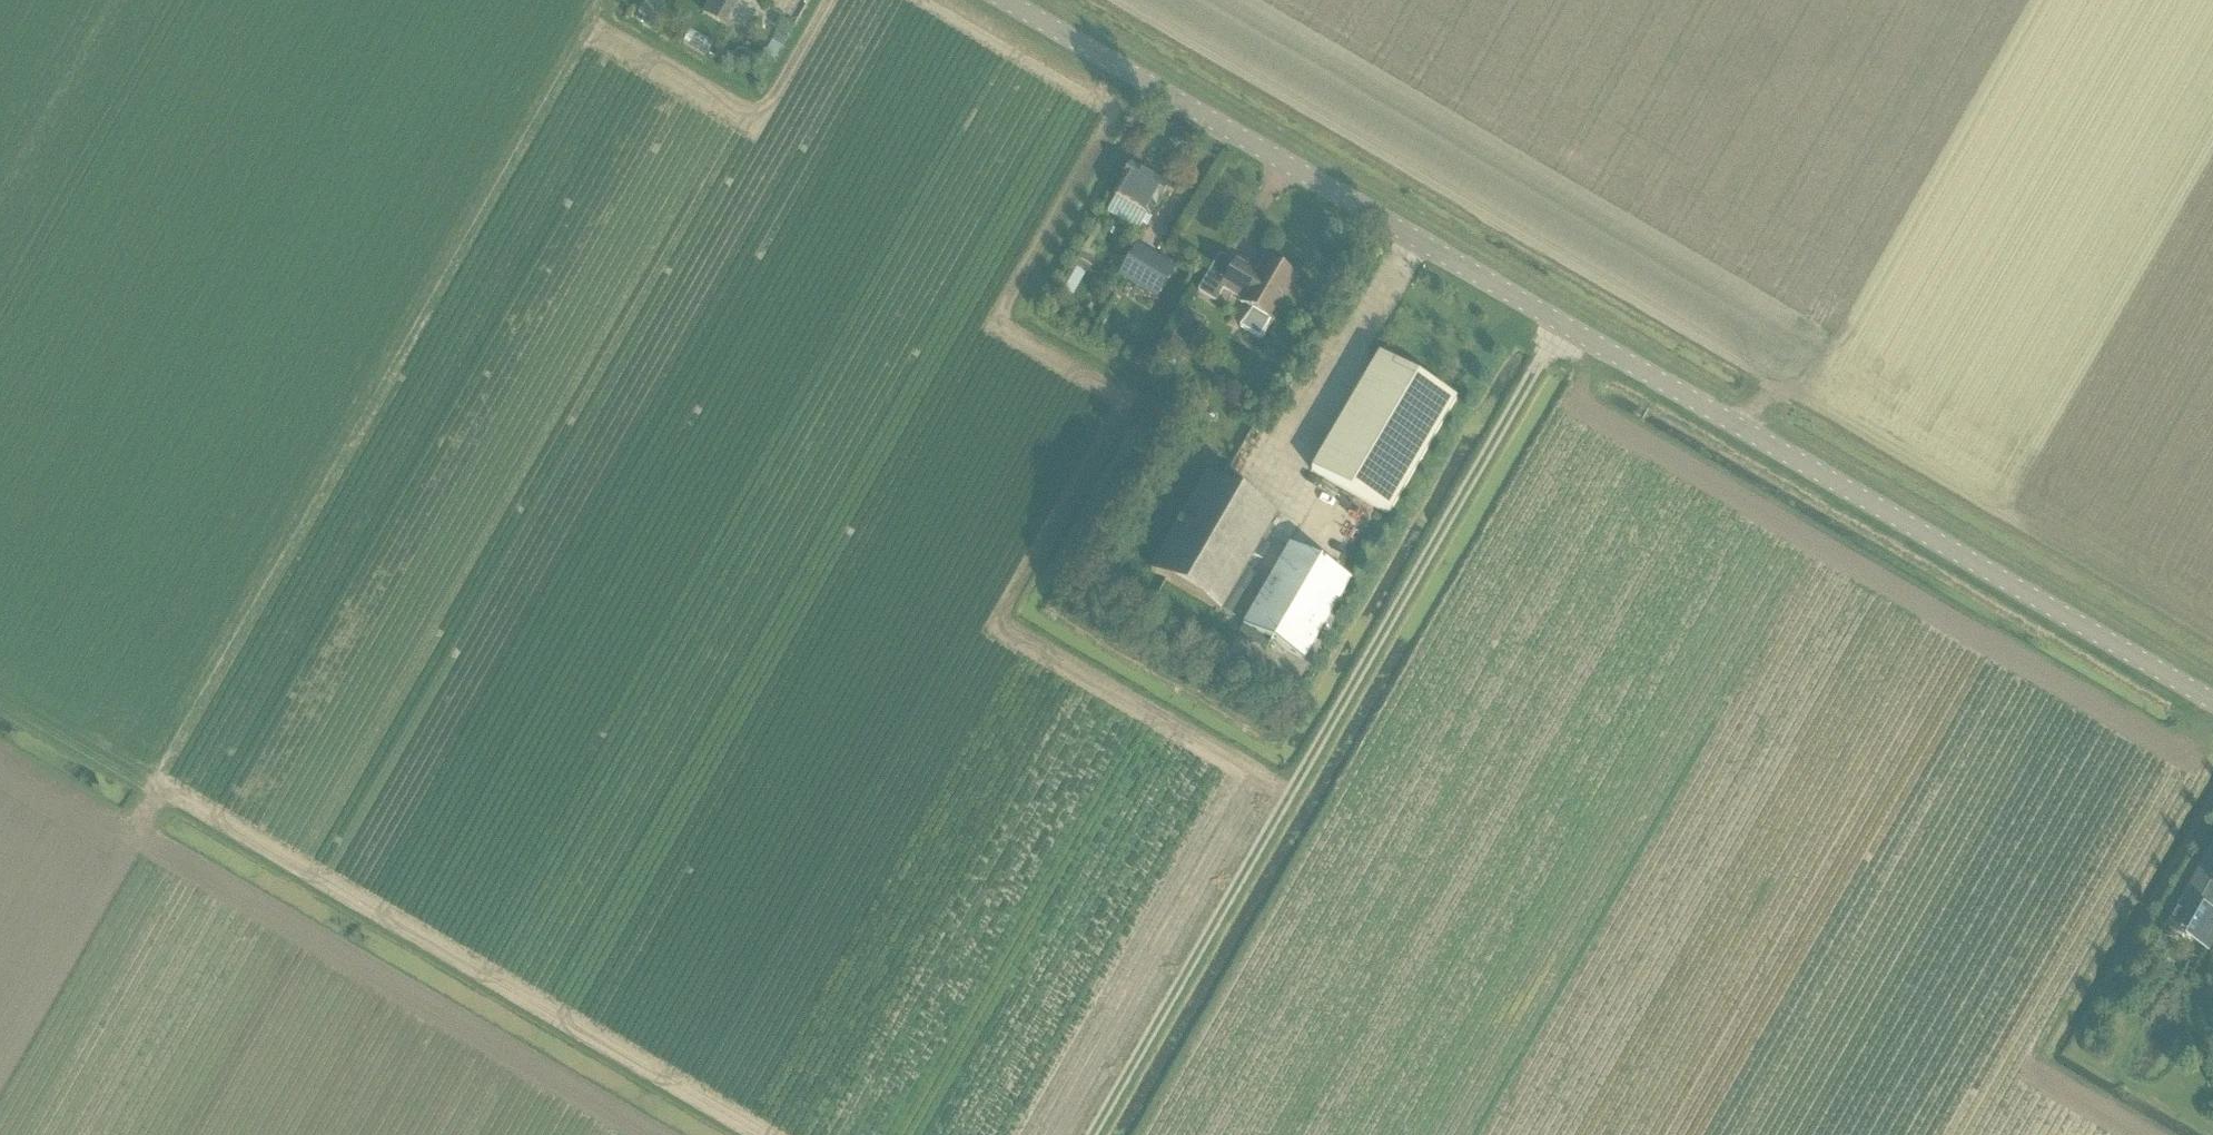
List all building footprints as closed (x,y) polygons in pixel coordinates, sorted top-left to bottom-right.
[(667,0),(647,0),(639,14),(655,23),(667,0)] [(704,14),(733,30),(735,25),(730,21),(742,0),(712,0),(704,14)] [(766,54),(776,60),(782,49),(772,43),(766,54)] [(1152,218),(1171,185),(1133,162),(1113,196),(1152,218)] [(1083,253),(1075,266),(1089,275),(1097,262),(1093,260),(1096,255),(1110,231),(1099,224),(1082,253),(1083,253)] [(1158,299),(1176,270),(1137,245),(1118,277),(1158,299)] [(1238,262),(1237,264),(1220,255),(1198,293),(1216,304),(1224,290),(1241,300),(1239,304),(1250,310),(1240,327),(1263,340),(1272,323),(1274,324),(1278,318),(1276,317),(1298,279),(1267,260),(1258,273),(1238,262)] [(1174,340),(1168,349),(1183,358),(1187,353),(1185,346),(1174,340)] [(1390,515),(1458,401),(1380,355),(1312,469),(1390,515)] [(1207,473),(1150,569),(1154,572),(1201,599),(1222,610),(1255,555),(1263,560),(1272,545),(1264,540),(1278,515),(1207,473)] [(1374,506),(1368,515),(1385,526),(1390,517),(1374,506)] [(1306,661),(1354,580),(1290,543),(1243,625),(1306,661)] [(2171,929),(2191,940),(2197,931),(2212,940),(2212,854),(2171,929)]
